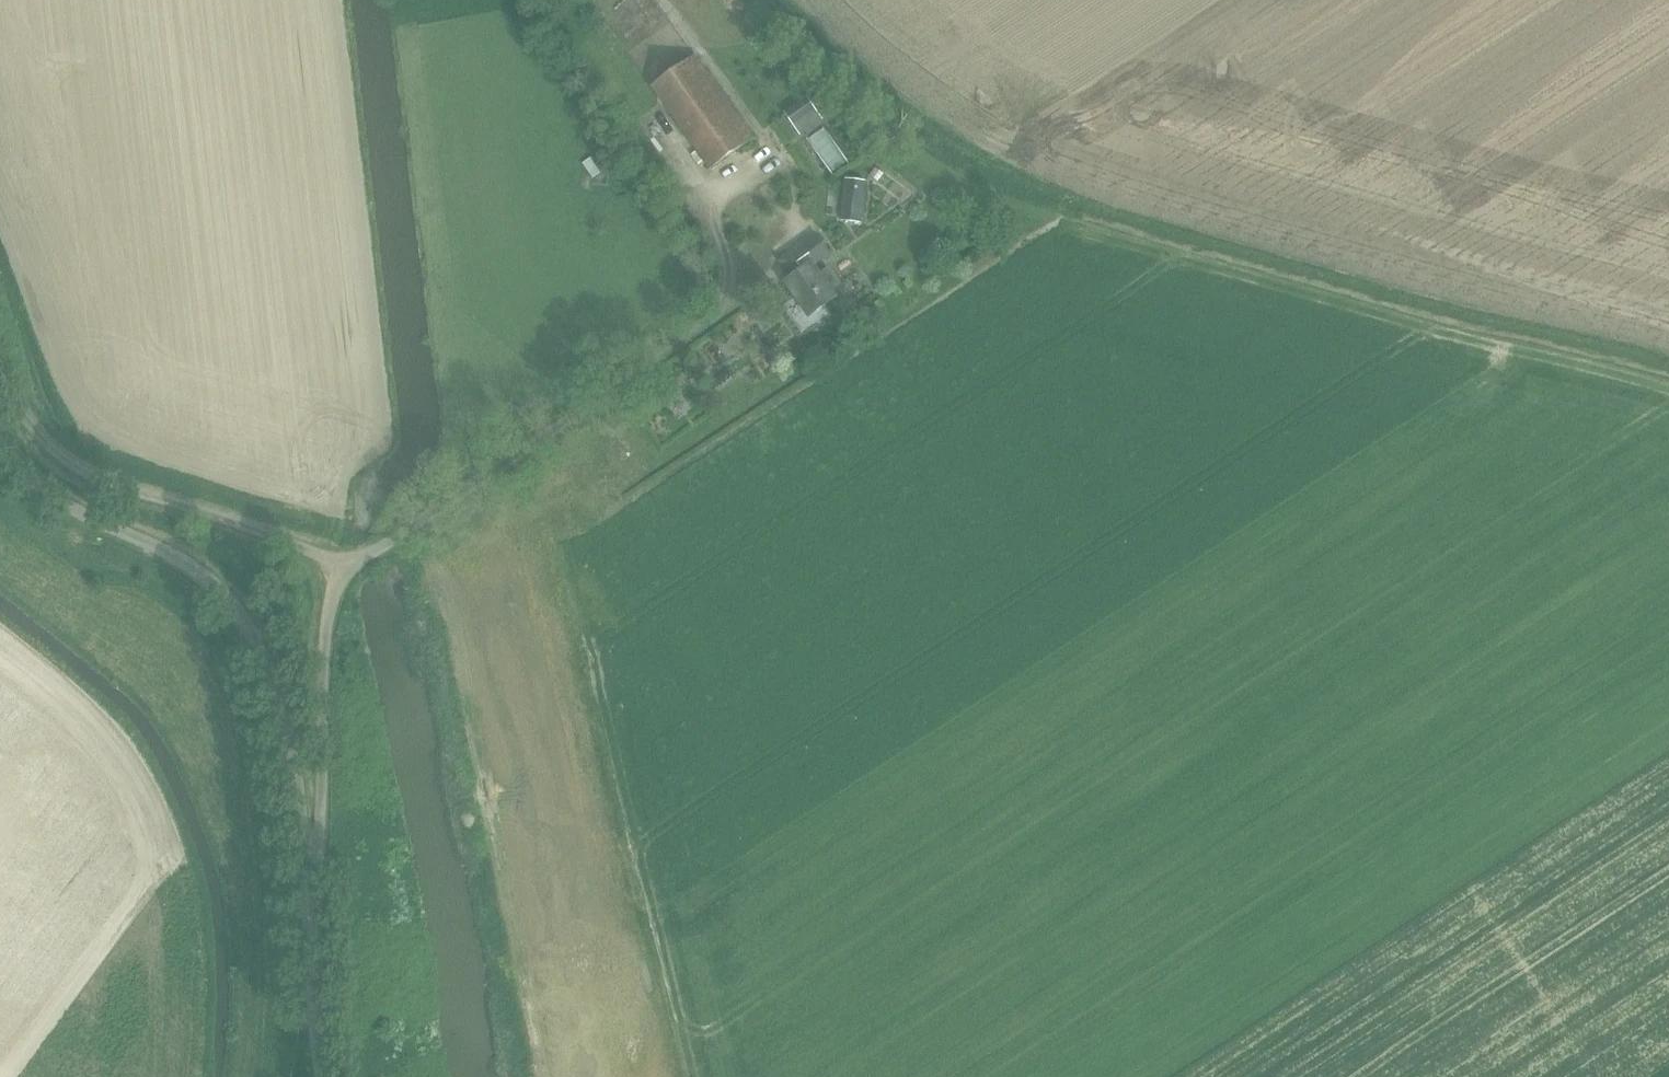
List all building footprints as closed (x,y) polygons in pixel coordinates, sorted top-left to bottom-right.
[(710,171),(751,142),(693,59),(652,88),(710,171)] [(784,112),(794,125),(816,109),(806,96),(784,112)] [(588,149),(595,164),(606,160),(600,144),(588,149)] [(844,177),(840,220),(861,223),(866,180),(844,177)] [(802,274),(785,286),(808,319),(835,300),(829,290),(839,283),(828,266),(817,274),(814,270),(817,268),(815,264),(827,256),(815,239),(790,257),(802,274)]
